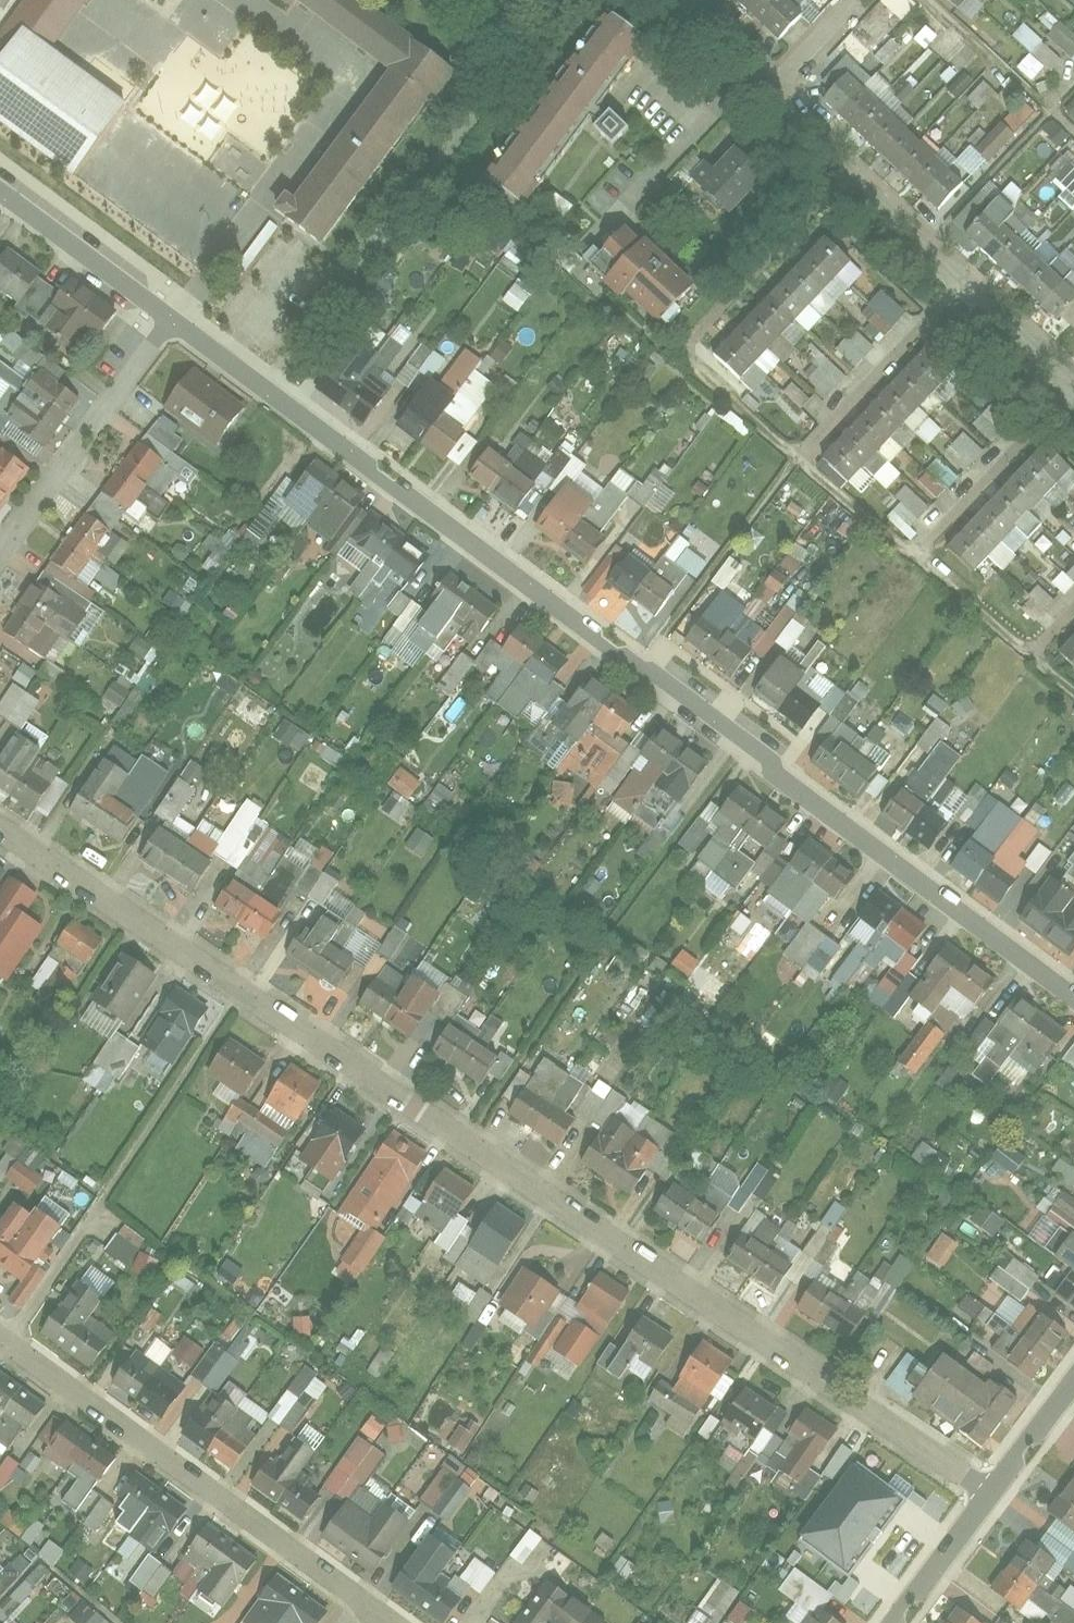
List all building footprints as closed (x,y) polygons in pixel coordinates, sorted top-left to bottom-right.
[(0,21),(0,124),(72,177),(129,99),(52,44),(84,0),(16,0),(0,21)] [(394,72),(290,212),(327,239),(455,66),(365,0),(297,0),(394,72)] [(787,43),(815,13),(801,0),(740,0),(787,43)] [(622,14),(500,172),(526,192),(648,35),(622,14)] [(1073,55),(1073,35),(1060,22),(1046,36),(1070,58),(1073,55)] [(1030,53),(1017,68),(1032,81),(1044,68),(1050,73),(1062,59),(1022,25),(1011,37),(1030,53)] [(923,28),(914,40),(926,49),(935,36),(923,28)] [(927,201),(951,175),(839,66),(814,91),(927,201)] [(609,112),(595,128),(611,143),(626,127),(609,112)] [(756,170),(725,140),(705,161),(696,153),(681,169),(689,177),(687,179),(719,209),(756,170)] [(1063,156),(1042,179),(1073,209),(1073,166),(1063,156)] [(556,194),(543,211),(560,223),(573,206),(556,194)] [(978,199),(954,224),(1048,312),(1071,287),(978,199)] [(643,317),(681,277),(622,221),(584,260),(643,317)] [(840,253),(814,229),(704,346),(730,370),(840,253)] [(86,357),(121,307),(70,271),(58,290),(37,275),(47,261),(10,235),(3,245),(0,243),(0,287),(29,307),(24,314),(86,357)] [(502,300),(517,311),(529,295),(515,284),(502,300)] [(859,313),(882,337),(905,315),(882,291),(859,313)] [(922,330),(811,443),(840,471),(951,357),(922,330)] [(835,350),(854,368),(873,348),(855,330),(835,350)] [(420,370),(432,378),(445,359),(421,343),(396,381),(408,389),(420,370)] [(389,389),(338,354),(318,383),(369,418),(389,389)] [(826,398),(845,376),(822,356),(803,377),(826,398)] [(16,371),(0,363),(0,399),(16,371)] [(226,440),(250,407),(193,365),(169,397),(226,440)] [(74,398),(45,373),(15,408),(44,433),(74,398)] [(405,421),(448,456),(469,432),(458,423),(488,387),(471,373),(441,410),(425,397),(405,421)] [(797,419),(812,401),(791,383),(776,400),(797,419)] [(973,425),(986,437),(996,425),(984,414),(973,425)] [(962,433),(946,451),(966,470),(983,451),(962,433)] [(1060,461),(1033,435),(937,539),(965,564),(1060,461)] [(184,471),(140,436),(103,482),(131,505),(143,489),(160,502),(184,471)] [(0,447),(0,506),(28,467),(0,447)] [(517,509),(535,487),(491,450),(472,472),(517,509)] [(366,495),(310,455),(290,483),(347,523),(366,495)] [(917,480),(935,499),(957,479),(938,459),(917,480)] [(886,518),(905,536),(930,509),(905,486),(893,498),(899,504),(886,518)] [(117,527),(90,504),(52,549),(79,572),(117,527)] [(604,538),(560,505),(542,529),(585,562),(604,538)] [(354,540),(407,581),(428,554),(374,513),(354,540)] [(213,555),(206,563),(214,571),(243,541),(231,530),(220,542),(212,534),(202,544),(213,555)] [(723,591),(742,565),(729,557),(711,583),(723,591)] [(655,619),(676,591),(638,563),(617,591),(655,619)] [(505,611),(448,568),(428,594),(486,638),(505,611)] [(67,631),(80,613),(34,579),(0,625),(30,648),(51,620),(67,631)] [(1018,606),(1036,622),(1054,602),(1036,586),(1018,606)] [(755,623),(766,630),(774,618),(764,611),(755,623)] [(1050,640),(1073,662),(1073,614),(1050,640)] [(757,651),(705,615),(686,643),(738,678),(757,651)] [(548,682),(567,657),(519,617),(499,642),(548,682)] [(460,652),(438,689),(452,697),(474,661),(460,652)] [(827,707),(795,681),(802,672),(779,654),(751,689),(805,734),(827,707)] [(26,688),(35,672),(22,665),(13,680),(26,688)] [(120,707),(129,691),(114,682),(104,698),(120,707)] [(642,721),(592,685),(543,753),(655,834),(705,765),(662,734),(651,749),(632,736),(642,721)] [(946,724),(954,714),(962,720),(975,705),(964,695),(952,709),(935,695),(924,707),(946,724)] [(5,718),(0,727),(0,781),(17,791),(30,769),(13,759),(29,732),(5,718)] [(284,722),(276,738),(301,750),(309,735),(284,722)] [(827,761),(865,790),(888,760),(850,731),(827,761)] [(947,820),(914,793),(955,744),(943,735),(884,806),(928,843),(947,820)] [(127,800),(78,768),(62,793),(110,825),(127,800)] [(401,768),(387,784),(407,800),(420,783),(401,768)] [(788,829),(739,792),(680,870),(729,906),(746,884),(805,929),(788,951),(825,979),(843,954),(811,930),(832,902),(839,907),(857,884),(809,848),(793,870),(782,862),(790,851),(777,842),(788,829)] [(196,890),(217,860),(159,820),(138,851),(196,890)] [(1007,866),(959,829),(939,855),(988,891),(1007,866)] [(1058,883),(1073,893),(1073,859),(1058,883)] [(270,943),(312,884),(287,867),(273,887),(247,869),(220,908),(270,943)] [(1017,924),(1069,958),(1073,950),(1073,894),(1049,877),(1017,924)] [(16,880),(0,912),(0,914),(13,920),(0,946),(0,962),(10,967),(35,916),(25,911),(36,890),(16,880)] [(359,916),(328,895),(288,952),(334,984),(353,956),(338,945),(359,916)] [(964,1030),(995,988),(948,953),(922,987),(910,978),(937,942),(880,900),(855,934),(869,944),(834,990),(857,1007),(886,968),(894,974),(879,994),(892,1004),(884,1014),(895,1022),(907,1007),(931,1025),(896,1071),(913,1084),(957,1025),(964,1030)] [(109,936),(84,918),(18,1010),(44,1028),(109,936)] [(670,969),(689,979),(699,960),(680,950),(670,969)] [(143,978),(117,957),(91,989),(118,1010),(143,978)] [(437,1009),(374,968),(355,996),(418,1037),(437,1009)] [(1060,1025),(1006,987),(987,1012),(1041,1051),(1060,1025)] [(141,1038),(119,1020),(78,1072),(105,1094),(140,1050),(166,1071),(206,1022),(174,997),(141,1038)] [(486,1083),(504,1057),(461,1027),(443,1054),(486,1083)] [(246,1084),(264,1054),(235,1036),(217,1066),(246,1084)] [(1062,1060),(1073,1070),(1073,1044),(1062,1060)] [(274,1146),(317,1085),(284,1062),(259,1098),(244,1088),(227,1113),(274,1146)] [(565,1152),(599,1103),(546,1066),(512,1116),(565,1152)] [(602,1107),(656,1145),(667,1129),(613,1091),(602,1107)] [(366,1129),(332,1106),(295,1161),(329,1184),(366,1129)] [(656,1165),(599,1127),(578,1159),(635,1197),(656,1165)] [(372,1239),(425,1153),(390,1132),(338,1217),(372,1239)] [(22,1141),(11,1136),(0,1160),(0,1180),(4,1181),(22,1141)] [(1001,1141),(983,1169),(1006,1184),(1024,1156),(1001,1141)] [(29,1167),(37,1154),(25,1146),(17,1159),(29,1167)] [(1051,1175),(1073,1185),(1073,1169),(1057,1161),(1051,1175)] [(4,1182),(34,1194),(42,1174),(13,1162),(4,1182)] [(741,1211),(762,1178),(751,1171),(744,1183),(717,1166),(704,1188),(741,1211)] [(768,1168),(754,1197),(765,1202),(779,1173),(768,1168)] [(476,1197),(443,1174),(413,1218),(443,1238),(431,1256),(489,1295),(530,1233),(496,1210),(476,1239),(457,1226),(476,1197)] [(676,1184),(659,1210),(719,1250),(736,1224),(676,1184)] [(969,1221),(992,1238),(1004,1222),(981,1206),(969,1221)] [(826,1213),(803,1256),(823,1267),(846,1224),(826,1213)] [(26,1277),(48,1247),(1,1214),(0,1215),(0,1259),(26,1277)] [(127,1265),(145,1240),(123,1224),(105,1250),(127,1265)] [(1044,1250),(1052,1256),(1068,1236),(1059,1229),(1044,1250)] [(926,1257),(942,1268),(958,1244),(942,1233),(926,1257)] [(1073,1314),(1073,1235),(1054,1263),(1071,1275),(1053,1299),(1073,1314)] [(776,1295),(793,1272),(747,1237),(730,1261),(776,1295)] [(895,1249),(876,1283),(855,1271),(838,1299),(879,1322),(914,1259),(895,1249)] [(132,1270),(148,1278),(157,1260),(141,1252),(132,1270)] [(565,1285),(537,1268),(507,1316),(546,1341),(535,1359),(554,1371),(569,1347),(591,1360),(632,1294),(602,1275),(584,1304),(599,1314),(587,1333),(550,1310),(565,1285)] [(446,1307),(473,1321),(460,1346),(472,1352),(486,1325),(485,1324),(497,1301),(459,1281),(446,1307)] [(862,1318),(811,1281),(794,1305),(845,1341),(862,1318)] [(978,1336),(1024,1369),(1060,1320),(1020,1291),(1016,1297),(999,1284),(986,1301),(976,1293),(965,1307),(987,1323),(978,1336)] [(110,1336),(59,1298),(40,1324),(90,1362),(110,1336)] [(310,1315),(291,1317),(293,1336),(312,1335),(310,1315)] [(672,1345),(640,1319),(625,1338),(616,1349),(648,1374),(672,1345)] [(171,1354),(190,1367),(203,1349),(184,1335),(171,1354)] [(224,1391),(245,1342),(234,1337),(228,1351),(209,1342),(193,1377),(224,1391)] [(975,1373),(932,1344),(922,1359),(897,1341),(878,1368),(974,1434),(1007,1386),(979,1367),(975,1373)] [(721,1364),(701,1349),(664,1398),(685,1413),(721,1364)] [(179,1388),(135,1353),(115,1378),(159,1413),(179,1388)] [(291,1433),(329,1385),(304,1366),(267,1415),(291,1433)] [(42,1405),(0,1372),(0,1411),(23,1429),(42,1405)] [(735,1448),(770,1403),(741,1380),(706,1426),(735,1448)] [(251,1438),(205,1405),(186,1431),(232,1465),(251,1438)] [(821,1424),(795,1406),(754,1465),(806,1501),(822,1478),(796,1460),(821,1424)] [(361,1431),(374,1440),(384,1426),(370,1417),(361,1431)] [(76,1511),(113,1458),(68,1423),(49,1447),(79,1470),(59,1498),(76,1511)] [(461,1452),(472,1432),(458,1424),(448,1444),(461,1452)] [(323,1485),(348,1502),(382,1452),(356,1435),(323,1485)] [(843,1447),(821,1470),(830,1478),(852,1455),(843,1447)] [(1038,1500),(1068,1522),(1073,1513),(1073,1451),(1038,1500)] [(328,1493),(273,1452),(254,1479),(308,1519),(328,1493)] [(20,1464),(8,1456),(0,1466),(0,1490),(1,1491),(20,1464)] [(452,1457),(416,1497),(443,1521),(479,1481),(452,1457)] [(937,1489),(906,1467),(887,1496),(918,1517),(937,1489)] [(188,1513),(139,1476),(122,1499),(170,1536),(188,1513)] [(402,1548),(346,1508),(327,1534),(383,1574),(402,1548)] [(895,1536),(875,1519),(823,1582),(843,1599),(895,1536)] [(1018,1524),(979,1578),(1011,1601),(1050,1547),(1018,1524)] [(529,1529),(510,1556),(523,1565),(541,1538),(529,1529)] [(253,1562),(211,1530),(195,1551),(211,1563),(196,1582),(222,1602),(253,1562)] [(147,1554),(125,1585),(152,1604),(174,1572),(147,1554)] [(415,1562),(398,1586),(450,1622),(452,1622),(469,1599),(415,1562)] [(686,1622),(717,1622),(740,1592),(719,1577),(686,1622)] [(559,1622),(576,1600),(546,1578),(512,1622),(559,1622)] [(283,1597),(263,1622),(315,1622),(283,1597)] [(76,1622),(92,1622),(99,1616),(82,1599),(67,1614),(76,1622)] [(750,1609),(740,1602),(728,1618),(734,1622),(740,1622),(750,1609)] [(956,1611),(947,1622),(972,1622),(956,1611)] [(817,1613),(809,1622),(829,1622),(817,1613)]
